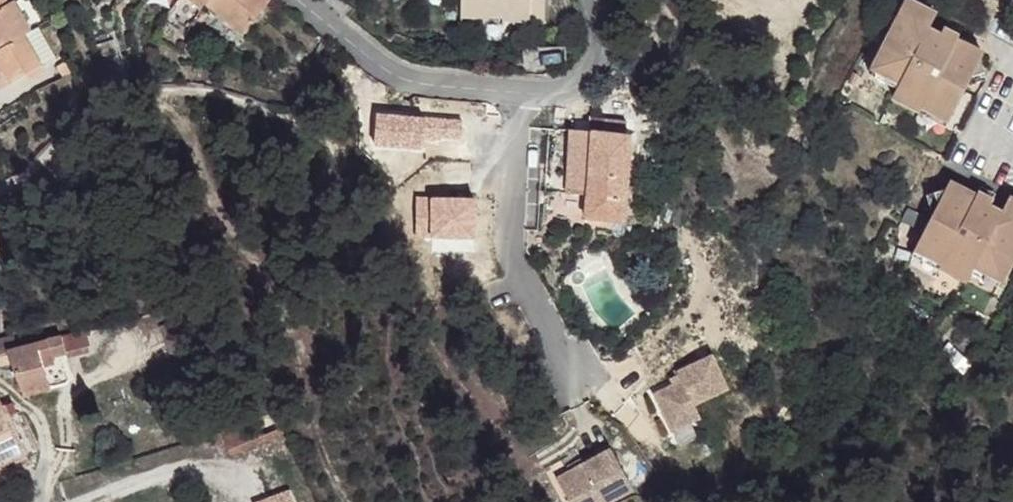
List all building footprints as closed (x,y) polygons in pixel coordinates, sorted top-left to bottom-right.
[(7,0),(0,0),(0,10),(9,4),(7,0)] [(274,0),(214,0),(211,3),(250,32),(274,0)] [(552,0),(469,0),(468,23),(512,25),(550,27),(552,0)] [(876,63),(903,76),(898,85),(895,92),(923,106),(925,103),(953,117),(972,81),(975,73),(987,68),(983,57),(988,49),(959,35),(961,30),(947,24),(939,37),(928,31),(938,9),(921,0),(908,0),(876,63)] [(17,1),(9,4),(0,10),(0,47),(1,48),(26,35),(31,31),(17,1)] [(26,35),(1,48),(0,49),(0,66),(1,66),(10,83),(43,64),(26,35)] [(569,192),(591,194),(595,132),(572,130),(569,192)] [(591,194),(591,221),(628,224),(632,135),(595,132),(591,194)] [(920,245),(948,259),(946,263),(972,278),(976,269),(979,262),(1009,276),(1012,268),(1012,196),(1004,214),(992,209),(998,195),(984,188),(980,191),(954,178),(951,185),(939,190),(941,201),(920,245)] [(161,321),(167,351),(193,344),(188,316),(161,321)] [(13,367),(19,394),(65,384),(58,355),(90,348),(86,332),(16,349),(10,351),(13,367)] [(10,351),(16,349),(16,346),(14,337),(0,341),(0,353),(10,351)] [(686,388),(657,402),(677,439),(705,425),(699,413),(731,396),(713,361),(681,378),(686,388)] [(28,449),(7,403),(4,404),(0,406),(0,463),(28,449)] [(224,432),(232,450),(284,426),(275,408),(224,432)] [(150,444),(154,460),(195,450),(191,431),(150,444)] [(563,487),(571,501),(627,501),(637,497),(615,457),(563,487)] [(67,472),(72,486),(88,481),(82,465),(67,472)] [(289,490),(254,501),(293,501),(289,490)]
